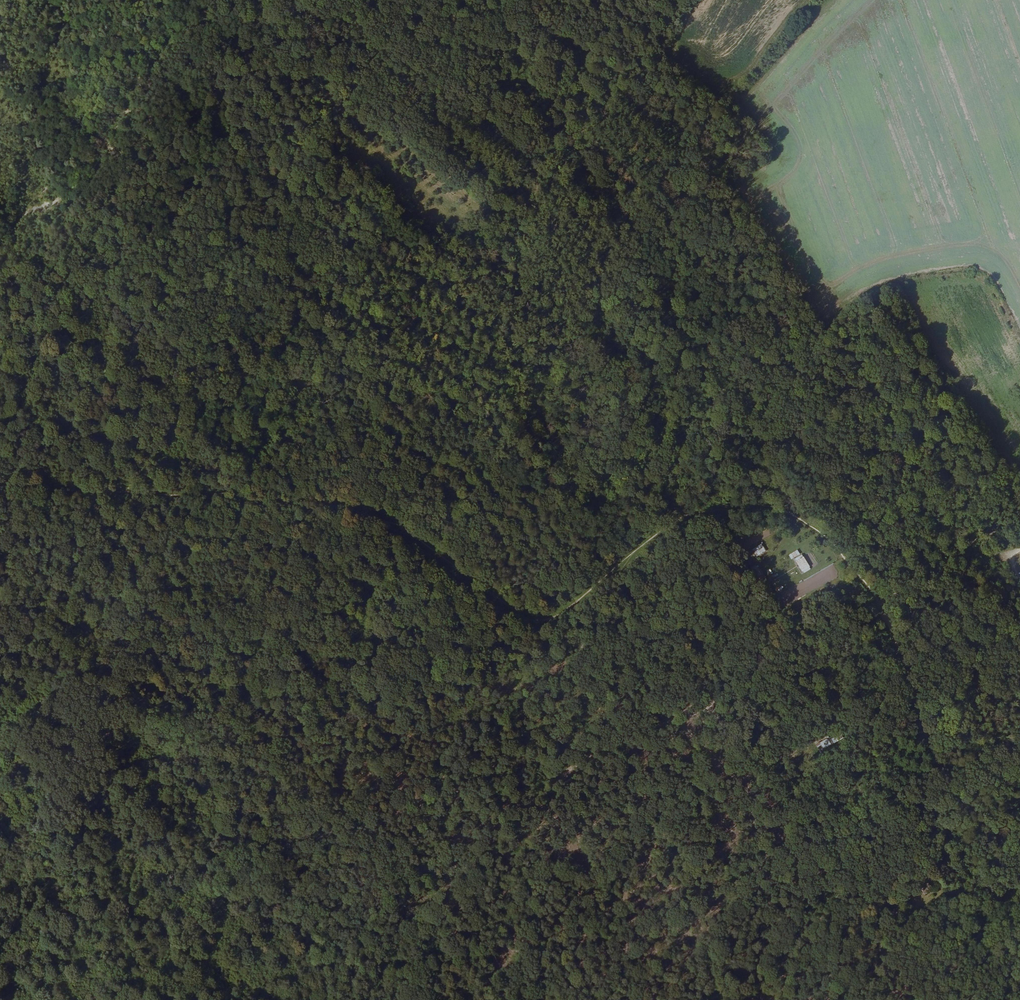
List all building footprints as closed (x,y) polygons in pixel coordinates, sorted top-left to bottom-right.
[(756,556),(766,551),(762,543),(752,548),(756,556)] [(802,559),(798,562),(803,570),(807,567),(802,559)] [(755,576),(761,575),(759,565),(753,567),(755,576)] [(819,751),(831,745),(828,738),(816,744),(819,751)] [(964,881),(959,884),(963,889),(968,886),(964,881)]
